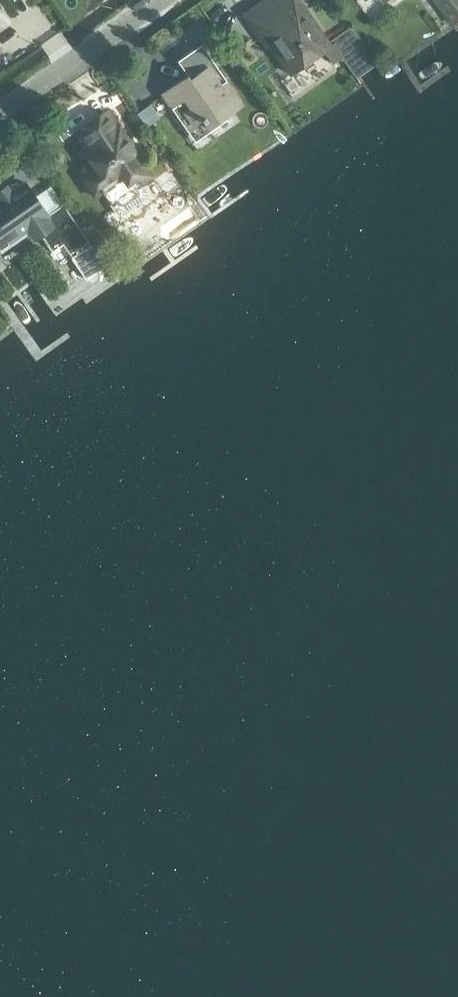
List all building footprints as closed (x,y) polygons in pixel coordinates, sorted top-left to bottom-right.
[(232,20),(248,42),(257,35),(266,47),(269,45),(273,50),(291,75),(303,66),(304,68),(305,67),(304,66),(312,60),(312,62),(314,61),(313,60),(325,51),(332,62),(332,63),(333,64),(338,60),(344,67),(347,65),(357,79),(361,76),(374,66),(375,66),(376,65),(343,18),(322,33),(300,0),(279,0),(279,1),(269,8),(263,0),(260,0),(259,1),(260,1),(236,19),(235,18),(232,20)] [(455,26),(457,24),(457,0),(436,0),(455,26)] [(193,139),(208,128),(242,104),(201,45),(182,58),(192,73),(162,94),(193,139)] [(146,126),(156,120),(147,106),(137,113),(146,126)] [(107,111),(76,133),(84,145),(81,148),(96,169),(81,179),(94,197),(102,192),(117,214),(122,215),(148,196),(149,192),(143,183),(153,176),(107,111)] [(104,263),(63,204),(47,215),(24,182),(0,199),(0,242),(6,238),(9,242),(27,230),(34,239),(41,235),(52,251),(62,244),(87,280),(106,267),(104,263)]
